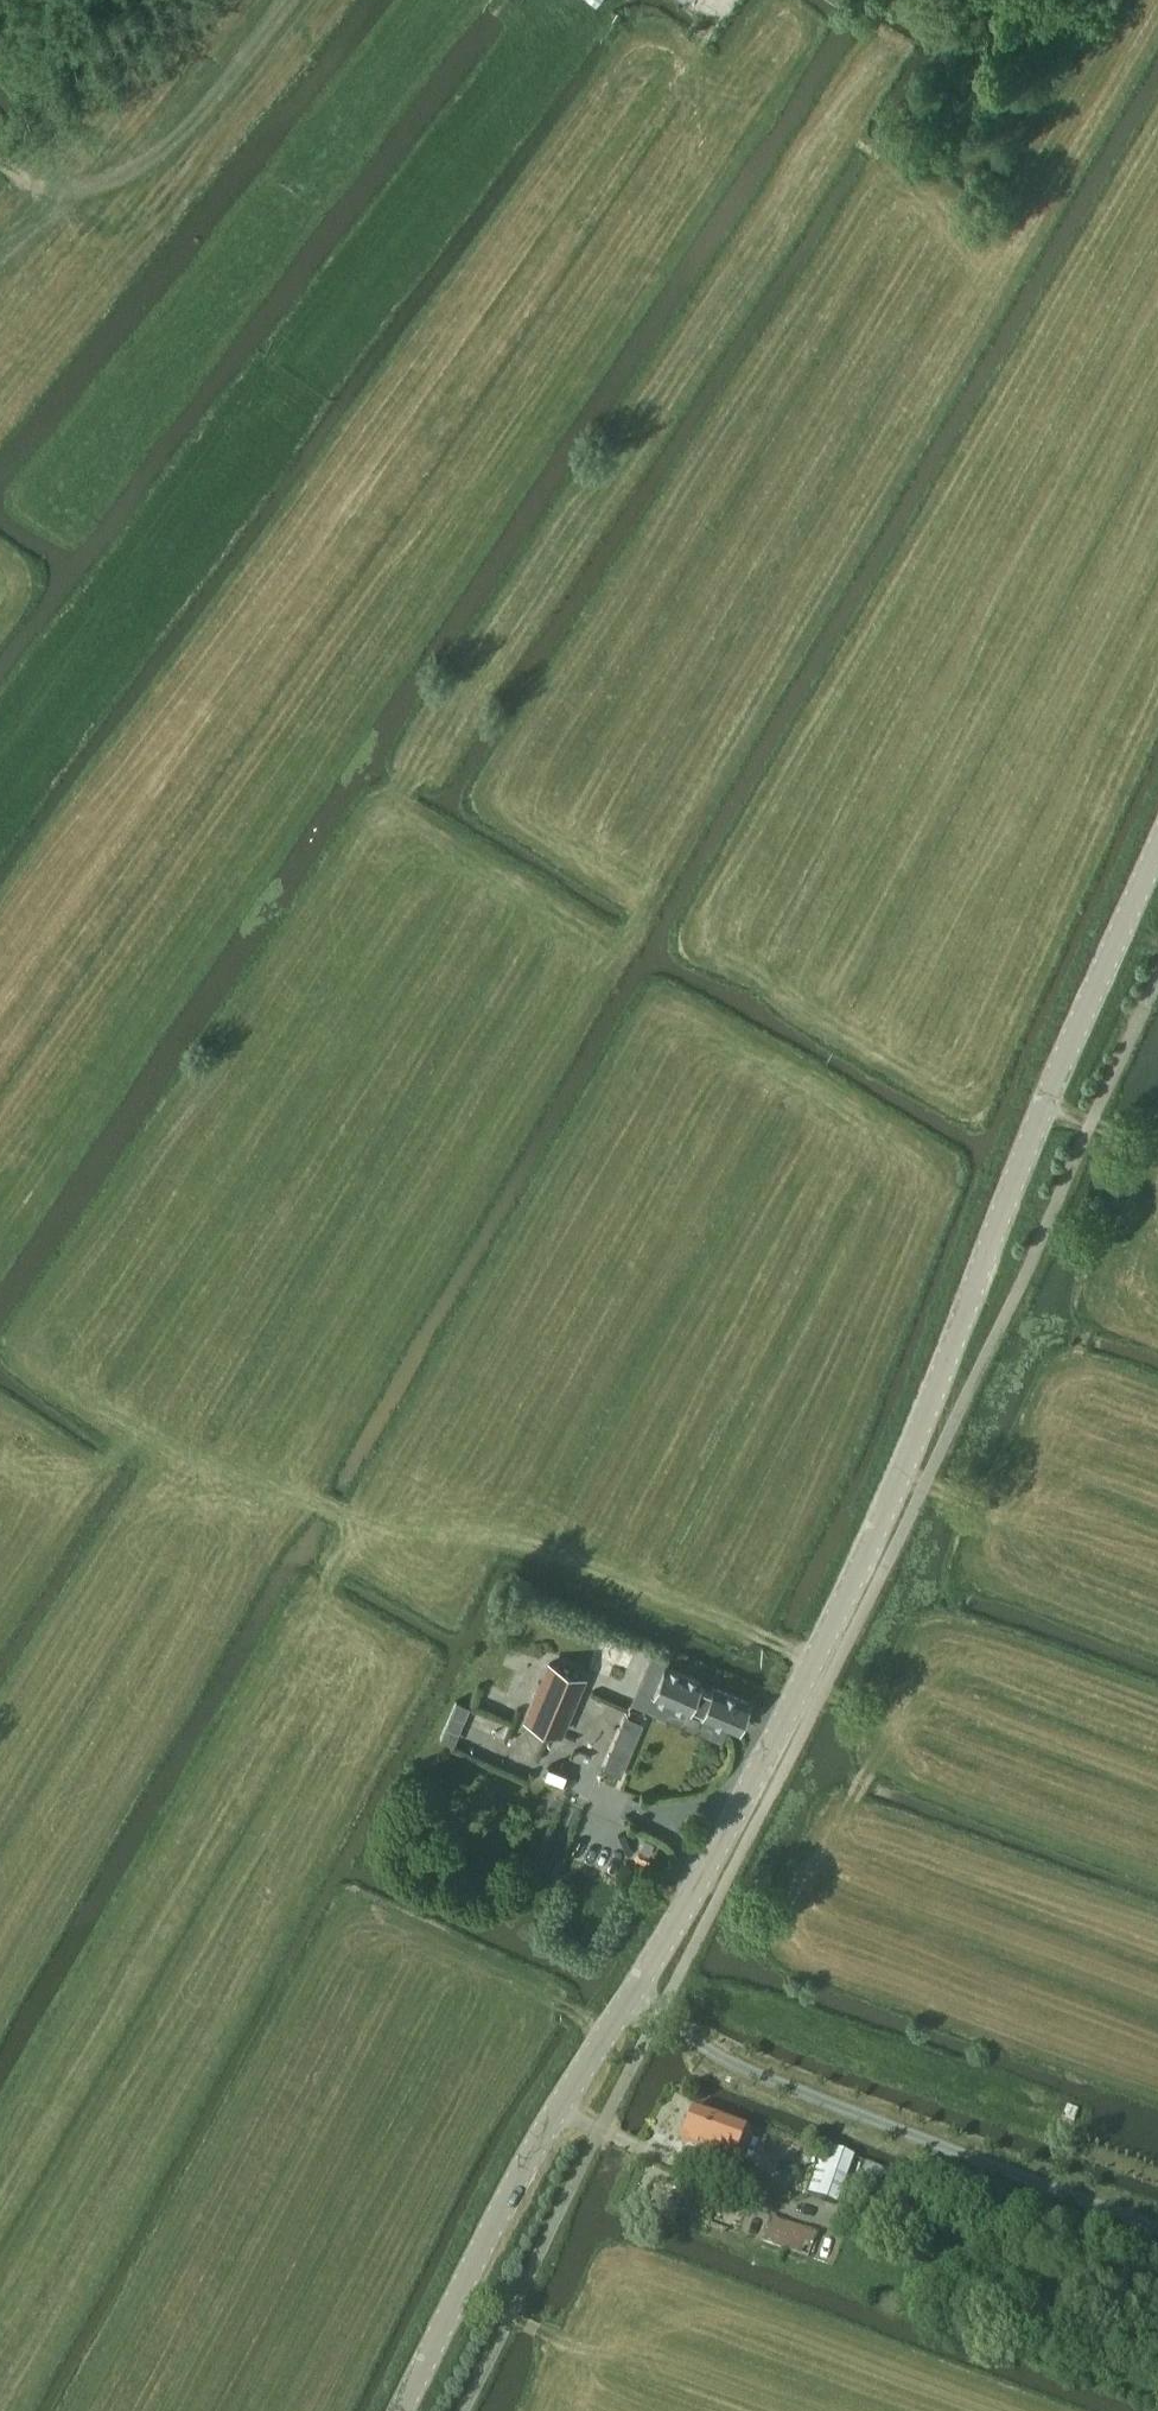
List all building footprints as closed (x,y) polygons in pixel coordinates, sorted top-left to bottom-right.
[(562,1736),(587,1676),(549,1659),(523,1719),(562,1736)] [(664,1664),(664,1665),(651,1695),(688,1710),(689,1706),(700,1710),(698,1715),(737,1731),(744,1715),(746,1715),(749,1708),(748,1706),(750,1700),(711,1684),(708,1689),(698,1685),(701,1679),(664,1664)] [(636,1735),(641,1722),(623,1715),(618,1728),(636,1735)] [(625,1762),(607,1755),(602,1768),(620,1775),(625,1762)] [(680,2144),(733,2164),(745,2129),(692,2110),(680,2144)] [(837,2207),(854,2158),(823,2147),(806,2196),(837,2207)] [(817,2235),(769,2219),(761,2242),(809,2259),(817,2235)]
